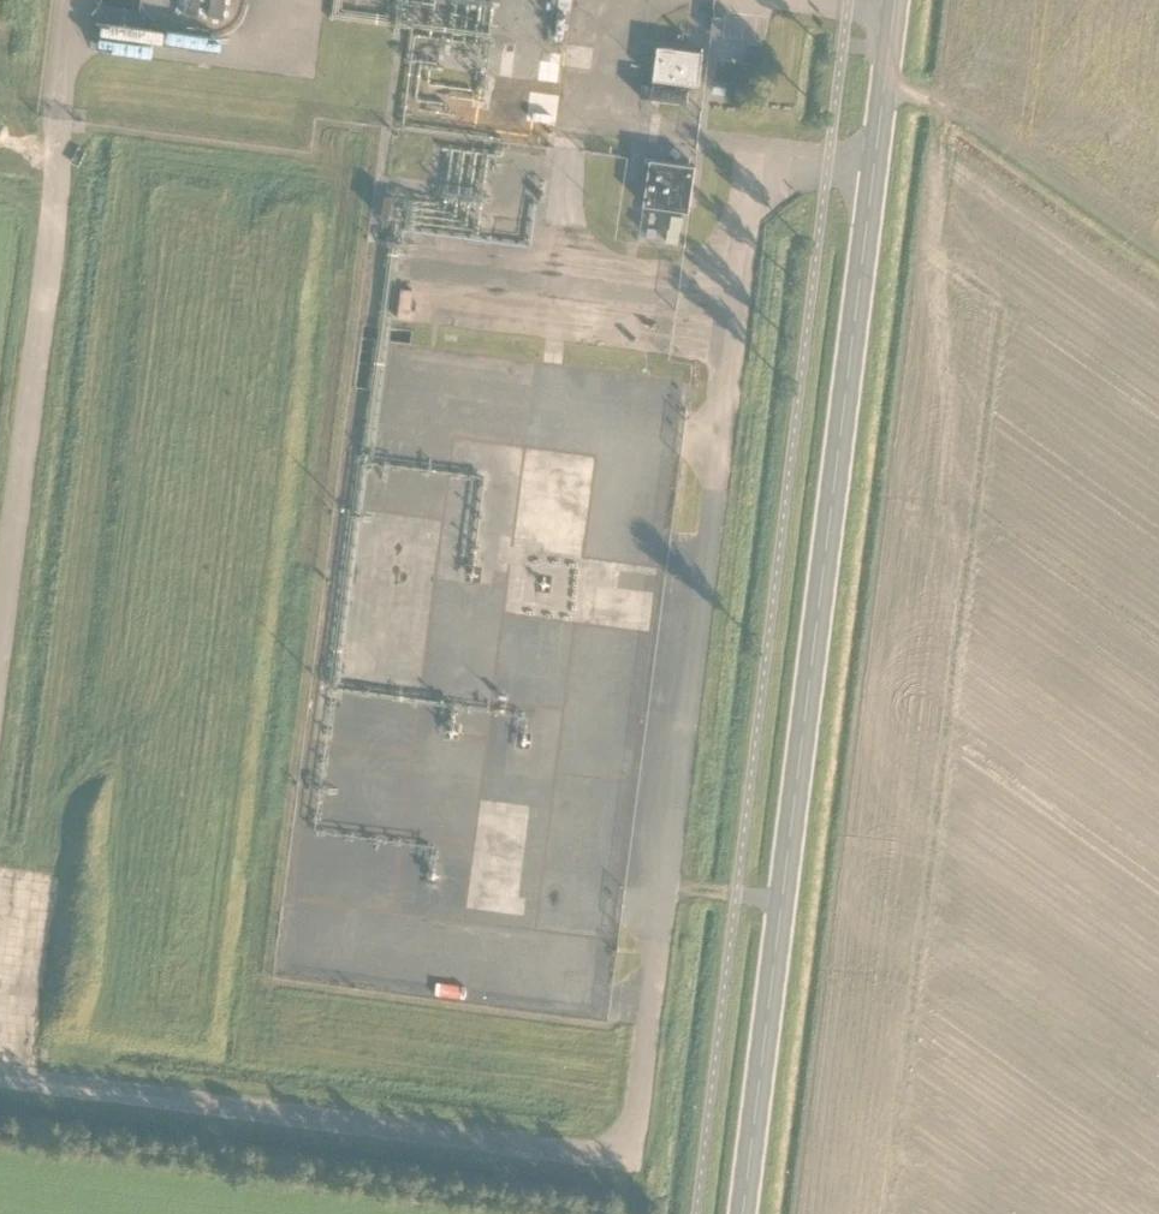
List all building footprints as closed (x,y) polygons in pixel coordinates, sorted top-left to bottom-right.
[(225,0),(182,0),(180,7),(222,16),(225,0)] [(713,16),(711,35),(723,37),(725,17),(713,16)] [(654,80),(694,85),(699,86),(703,52),(659,46),(654,80)] [(644,204),(690,211),(696,165),(651,158),(644,204)]
